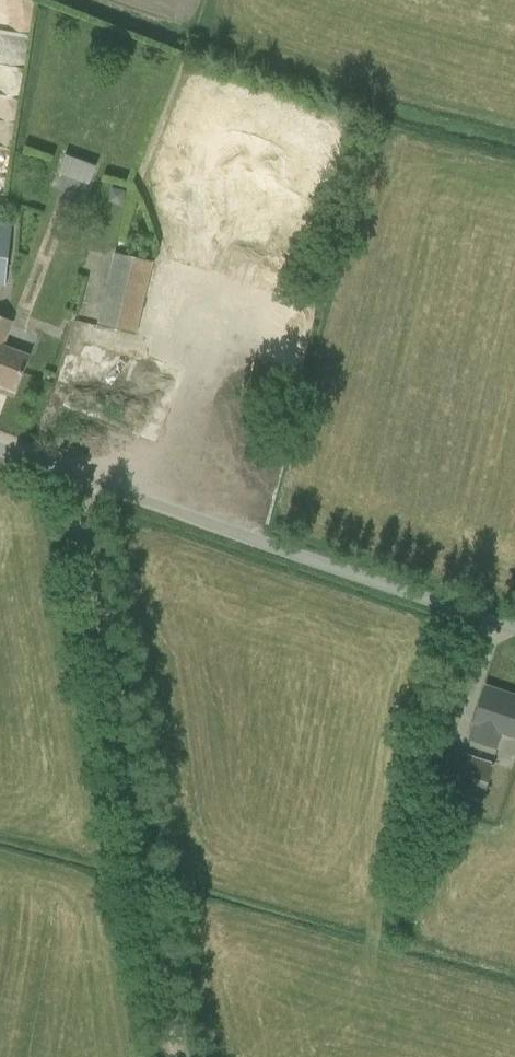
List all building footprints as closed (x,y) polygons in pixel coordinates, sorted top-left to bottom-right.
[(73,187),(83,162),(53,151),(43,176),(73,187)] [(111,190),(108,204),(123,207),(126,194),(111,190)] [(5,286),(12,222),(0,221),(0,285),(5,286)] [(113,254),(97,326),(136,335),(152,263),(113,254)] [(17,391),(30,356),(3,346),(12,321),(0,316),(0,384),(17,391)] [(479,708),(469,739),(494,747),(499,732),(514,737),(514,697),(486,687),(479,708)] [(432,785),(427,798),(448,805),(453,792),(481,802),(494,764),(490,763),(445,747),(432,785)]
